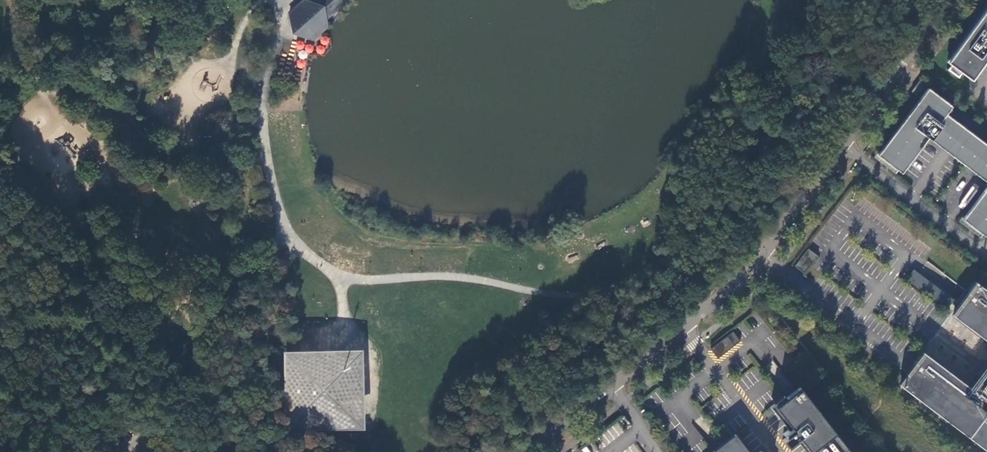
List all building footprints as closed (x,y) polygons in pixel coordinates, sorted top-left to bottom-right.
[(292,27),(298,29),(302,25),(320,31),(325,26),(325,20),(344,3),(344,0),(318,0),(318,1),(314,5),(301,1),(289,12),(292,27)] [(948,62),(973,80),(986,60),(986,9),(948,62)] [(298,29),(292,27),(293,34),(313,40),(321,34),(326,29),(325,26),(320,31),(302,25),(298,29)] [(927,83),(922,79),(913,92),(918,96),(927,83)] [(901,173),(928,138),(986,183),(986,145),(946,114),(952,106),(928,88),(878,155),(901,173)] [(962,220),(986,238),(986,237),(986,187),(962,220)] [(794,264),(804,272),(817,254),(807,246),(794,264)] [(911,268),(904,278),(944,309),(952,299),(918,273),(911,268)] [(953,316),(986,341),(986,291),(977,283),(953,316)] [(733,330),(710,348),(718,358),(741,340),(733,330)] [(282,350),(283,386),(284,429),(327,428),(333,428),(363,427),(361,349),(302,350),(282,350)] [(968,386),(925,353),(900,385),(986,451),(986,360),(968,386)] [(284,429),(283,386),(268,386),(270,442),(327,442),(327,428),(284,429)] [(775,407),(791,427),(783,433),(786,437),(783,440),(789,447),(800,438),(811,451),(851,451),(800,387),(783,400),(775,407)] [(717,451),(750,451),(737,436),(717,451)]
